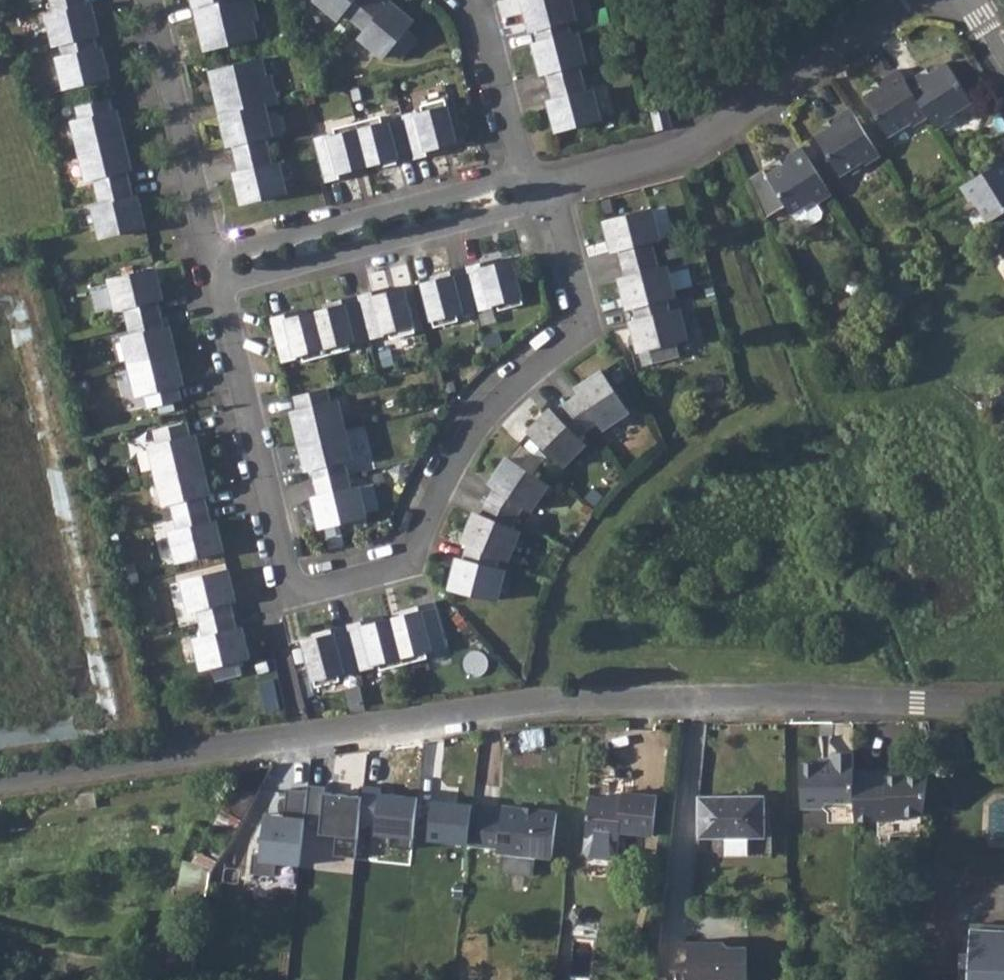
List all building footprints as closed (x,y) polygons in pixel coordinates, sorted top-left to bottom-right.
[(46,18),(52,44),(54,43),(58,43),(92,35),(96,34),(91,12),(87,13),(85,4),(84,0),(48,0),(51,13),(46,15),(46,18)] [(192,5),(199,34),(207,32),(211,49),(253,39),(249,23),(254,21),(250,0),(215,0),(192,5)] [(314,1),(336,20),(341,14),(352,24),(372,0),(315,0),(314,1)] [(380,0),(372,0),(352,24),(363,33),(358,39),(381,58),(384,55),(388,51),(399,60),(417,40),(406,30),(412,22),(395,8),(393,11),(380,0)] [(531,0),(522,2),(527,23),(530,22),(536,44),(571,36),(567,22),(574,20),(569,0),(531,0)] [(207,32),(199,34),(203,50),(211,49),(207,32)] [(62,86),(65,86),(105,77),(100,54),(97,54),(92,35),(58,43),(62,56),(58,57),(55,58),(62,86)] [(571,36),(536,44),(533,45),(539,68),(542,67),(547,87),(581,79),(578,64),(584,63),(576,35),(571,36)] [(220,85),(212,87),(218,116),(262,106),(274,103),(267,74),(262,75),(258,59),(216,68),(220,85)] [(918,70),(905,79),(927,115),(934,126),(949,117),(946,113),(969,97),(945,59),(921,74),(918,70)] [(216,68),(207,71),(212,87),(220,85),(216,68)] [(905,79),(897,68),(884,76),(887,81),(863,96),(888,135),(912,120),(914,123),(927,115),(905,79)] [(581,79),(547,87),(552,108),(549,109),(555,130),(598,120),(591,91),(585,93),(581,79)] [(76,119),(73,120),(71,121),(77,150),(80,149),(121,140),(116,117),(112,118),(107,97),(73,105),(76,119)] [(415,111),(400,114),(412,159),(443,151),(441,146),(454,142),(443,100),(419,106),(421,113),(416,114),(415,111)] [(262,106),(218,116),(224,137),(227,137),(232,158),(266,150),(263,136),(268,134),(262,106)] [(665,106),(649,110),(654,131),(671,127),(665,106)] [(879,154),(850,107),(836,117),(838,120),(815,135),(840,175),(863,160),(866,164),(879,154)] [(356,122),(366,165),(379,162),(380,167),(412,159),(400,114),(384,119),(384,117),(380,118),(379,117),(356,122)] [(353,168),(366,165),(356,122),(332,128),(333,134),(328,136),(328,133),(313,137),(313,141),(315,150),(324,181),(354,174),(353,168)] [(84,179),(88,178),(90,177),(94,192),(127,184),(123,163),(126,162),(121,140),(80,149),(77,150),(84,179)] [(831,192),(801,145),(787,154),(789,158),(767,174),(764,170),(750,179),(752,183),(761,206),(766,218),(786,204),(791,212),(792,212),(800,224),(806,225),(821,216),(822,210),(816,202),(831,192)] [(269,163),(267,156),(266,150),(232,158),(234,167),(235,171),(269,163)] [(962,184),(970,197),(973,195),(988,219),(1003,209),(1003,158),(968,180),(962,184)] [(269,163),(235,171),(237,179),(233,180),(239,203),(282,192),(275,163),(269,164),(269,163)] [(132,204),(131,201),(127,184),(94,192),(97,205),(95,206),(91,207),(92,214),(98,236),(142,226),(136,204),(132,204)] [(650,210),(604,221),(610,243),(613,242),(618,263),(654,254),(651,240),(657,238),(650,210)] [(995,242),(1003,256),(1003,237),(995,242)] [(654,254),(618,263),(624,283),(620,284),(626,306),(629,306),(665,297),(672,296),(664,266),(657,268),(654,254)] [(495,259),(464,267),(475,311),(490,306),(490,304),(494,302),(496,310),(520,303),(509,261),(496,264),(495,259)] [(475,311),(464,267),(432,275),(433,280),(421,284),(431,326),(455,320),(453,313),(458,311),(459,315),(475,311)] [(119,309),(122,321),(158,312),(153,290),(157,289),(152,268),(105,279),(113,310),(119,309)] [(386,287),(355,294),(366,338),(382,334),(381,331),(385,330),(388,337),(411,331),(401,289),(388,292),(386,287)] [(324,308),(313,311),(323,354),(347,347),(345,341),(350,339),(351,342),(366,338),(355,294),(323,303),(324,308)] [(665,297),(629,306),(635,328),(632,330),(637,350),(646,348),(651,363),(677,357),(673,341),(683,339),(675,309),(669,311),(665,297)] [(266,318),(277,361),(293,358),(292,354),(297,352),(299,360),(323,354),(313,311),(299,315),(298,309),(266,318)] [(158,312),(122,321),(124,332),(118,333),(126,365),(172,354),(167,331),(163,332),(158,312)] [(172,354),(126,365),(133,396),(139,395),(142,407),(178,398),(174,376),(177,376),(172,354)] [(563,402),(577,419),(586,429),(596,422),(601,428),(626,411),(621,403),(599,372),(581,383),(582,388),(563,402)] [(325,387),(288,396),(293,416),(290,417),(295,439),(341,428),(334,399),(328,401),(325,387)] [(586,429),(577,419),(563,402),(546,418),(543,415),(527,430),(532,435),(560,465),(582,444),(576,438),(586,429)] [(144,443),(151,474),(198,463),(192,440),(189,441),(184,420),(147,429),(150,441),(144,443)] [(341,428),(295,439),(301,462),(304,461),(309,482),(345,473),(342,459),(348,457),(341,428)] [(496,480),(483,499),(514,517),(521,506),(527,510),(544,485),(504,457),(491,477),(496,480)] [(198,463),(151,474),(159,505),(165,504),(168,516),(204,507),(199,485),(203,485),(198,463)] [(345,473),(309,482),(314,502),(310,504),(316,526),(362,516),(355,486),(349,488),(345,473)] [(460,540),(463,541),(496,556),(505,559),(516,532),(509,528),(514,517),(483,499),(473,521),(469,519),(460,540)] [(204,507),(168,516),(170,528),(165,529),(172,560),(218,550),(213,527),(209,528),(204,507)] [(452,565),(446,588),(493,599),(501,571),(494,568),(496,556),(463,541),(458,566),(452,565)] [(191,609),(194,622),(230,614),(225,593),(228,591),(223,569),(177,580),(184,611),(191,609)] [(410,615),(397,619),(408,663),(431,657),(429,650),(434,649),(435,652),(451,648),(439,601),(409,609),(410,615)] [(230,614),(194,622),(197,636),(190,638),(197,667),(208,664),(211,679),(238,673),(234,658),(244,656),(239,635),(235,636),(230,614)] [(380,616),(352,623),(363,670),(377,667),(376,663),(381,662),(383,669),(408,663),(397,619),(382,622),(380,616)] [(352,623),(322,631),(324,637),(309,641),(320,686),(343,680),(341,672),(346,671),(347,674),(363,670),(352,623)] [(853,770),(854,752),(833,751),(833,756),(832,761),(820,761),(801,760),(799,805),(821,806),(825,811),(825,821),(851,822),(853,770)] [(887,772),(853,770),(851,822),(874,822),(892,823),(896,818),(922,817),(927,775),(900,774),(900,778),(886,778),(887,772)] [(359,858),(361,839),(364,794),(328,791),(328,786),(310,784),(309,790),(307,813),(323,814),(321,836),(337,837),(335,856),(359,858)] [(287,788),(285,816),(266,814),(263,852),(253,852),(252,874),(278,875),(279,862),(303,864),(307,818),(307,813),(309,790),(287,788)] [(420,796),(379,793),(376,836),(392,837),(391,846),(416,848),(417,839),(420,796)] [(620,801),(607,799),(588,797),(582,851),(586,858),(611,860),(615,856),(617,837),(618,831),(652,835),(656,797),(622,793),(621,796),(620,801)] [(764,796),(699,797),(700,837),(725,837),(765,836),(764,796)] [(473,803),(433,800),(430,841),(471,844),(473,803)] [(201,846),(221,858),(242,820),(221,809),(201,846)] [(491,814),(488,848),(503,849),(503,854),(557,859),(561,814),(507,809),(506,815),(491,814)] [(476,813),(472,846),(488,848),(491,814),(476,813)] [(922,817),(896,818),(892,823),(874,822),(874,838),(919,839),(922,817)] [(765,836),(725,837),(725,854),(771,854),(771,836),(765,836)] [(210,896),(214,857),(186,854),(182,893),(210,896)] [(571,977),(595,979),(600,917),(577,915),(571,977)] [(968,979),(1003,979),(1003,931),(970,929),(968,979)] [(688,942),(689,979),(747,979),(747,946),(727,946),(722,942),(717,947),(709,947),(709,942),(688,942)]
